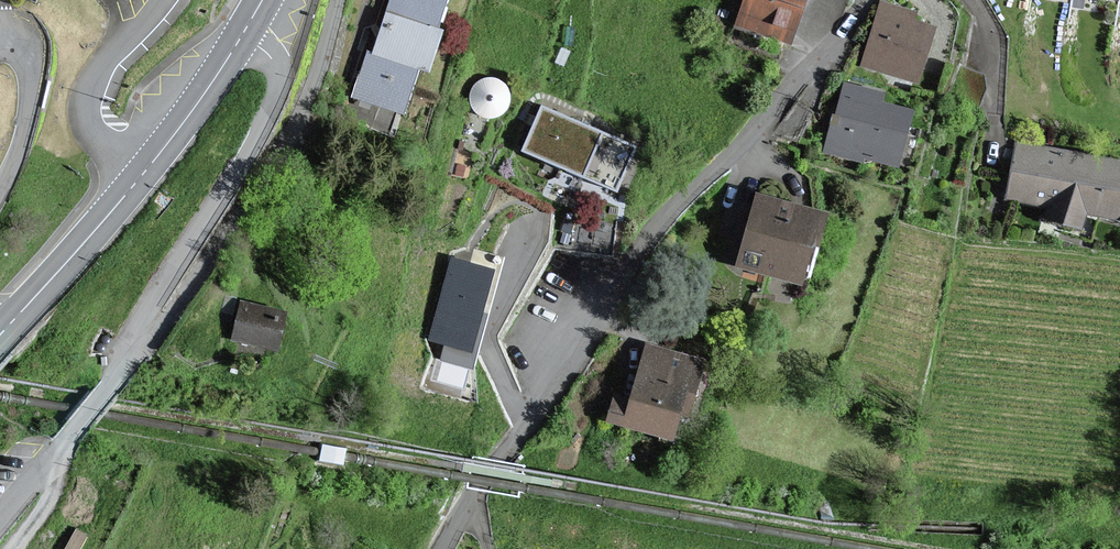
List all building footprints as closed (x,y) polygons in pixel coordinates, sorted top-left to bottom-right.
[(442,0),(390,0),(370,60),(362,57),(348,99),(395,115),(409,73),(421,77),(435,33),(431,31),(442,0)] [(737,24),(790,42),(805,0),(746,0),(737,24)] [(914,15),(878,4),(857,71),(915,88),(933,31),(911,24),(914,15)] [(855,100),(837,95),(823,155),(895,172),(909,113),(881,106),(884,95),(858,89),(855,100)] [(629,151),(539,112),(522,152),(612,192),(629,151)] [(1011,148),(1002,204),(1047,211),(1045,225),(1084,231),(1086,216),(1119,221),(1119,164),(1011,148)] [(825,218),(754,196),(731,268),(803,290),(825,218)] [(472,270),(449,264),(428,340),(448,346),(444,359),(470,366),(498,259),(477,254),(472,270)] [(283,315),(235,303),(225,339),(274,352),(283,315)] [(705,366),(645,347),(628,401),(613,397),(604,424),(668,444),(677,417),(688,420),(705,366)]
